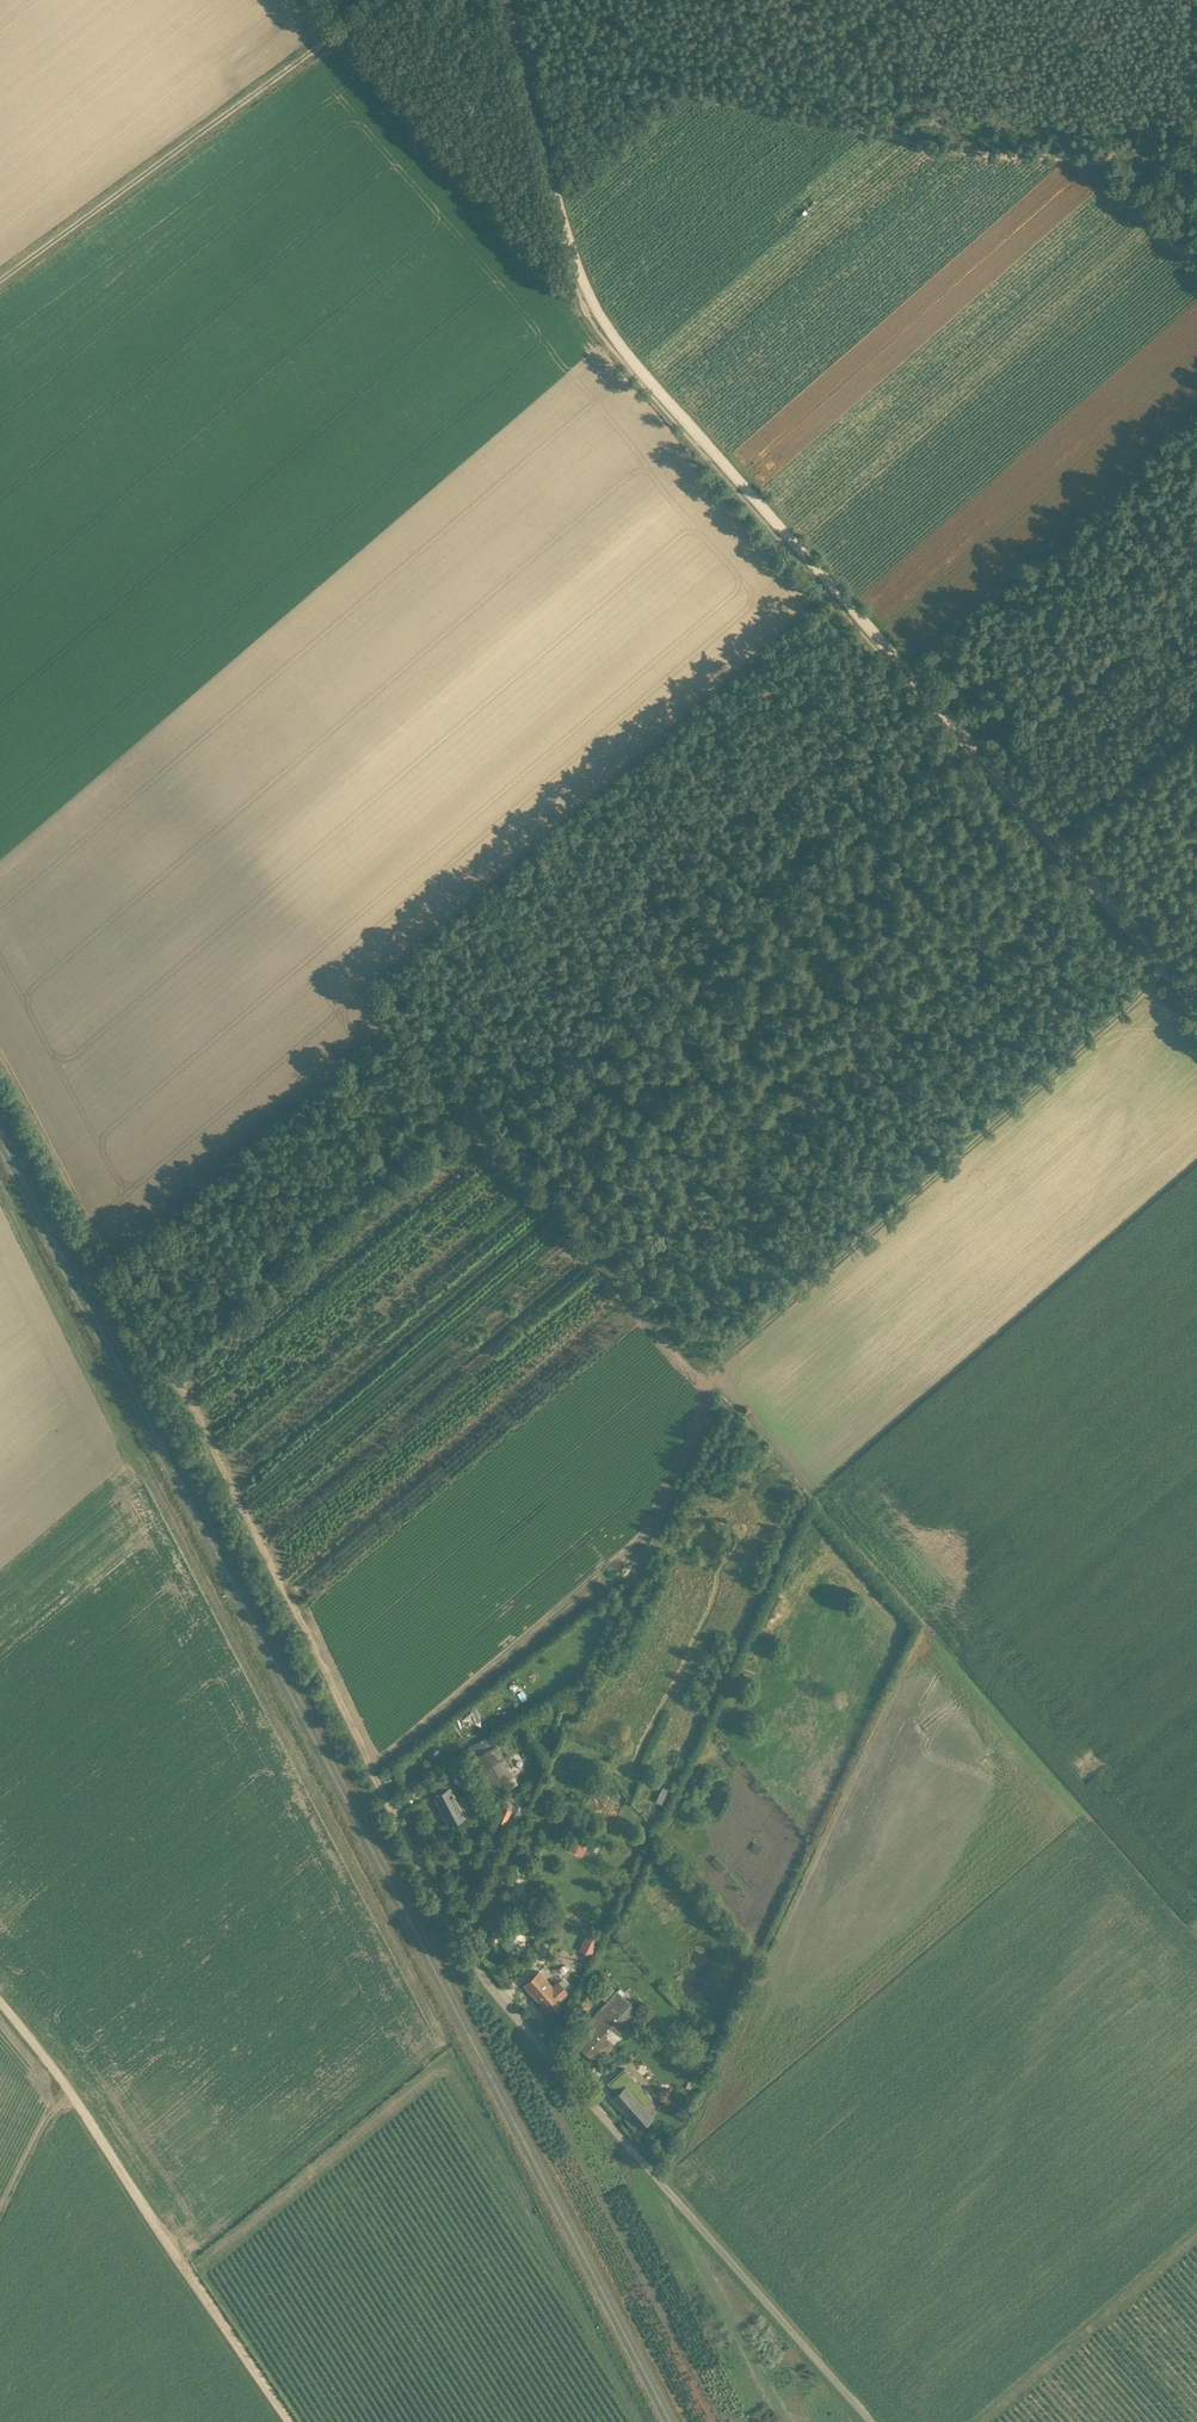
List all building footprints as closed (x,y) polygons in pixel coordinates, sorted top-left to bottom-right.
[(497,1743),(467,1759),(487,1798),(518,1781),(497,1743)] [(660,1808),(672,1783),(663,1779),(652,1804),(660,1808)] [(459,1801),(451,1785),(434,1794),(449,1824),(473,1812),(466,1798),(459,1801)] [(498,1817),(497,1819),(505,1823),(511,1810),(502,1806),(500,1811),(498,1817)] [(584,1844),(573,1839),(572,1838),(567,1848),(583,1855),(587,1846),(584,1844)] [(599,1938),(587,1933),(579,1949),(592,1955),(599,1938)] [(539,1970),(524,1983),(547,2009),(567,1991),(558,1981),(553,1986),(539,1970)] [(605,1999),(615,1988),(607,1981),(597,1992),(605,1999)] [(597,2062),(642,2012),(618,1990),(572,2040),(597,2062)] [(650,2096),(626,2070),(605,2088),(612,2095),(611,2096),(639,2127),(654,2114),(643,2102),(650,2096)] [(671,2088),(664,2095),(680,2110),(688,2103),(671,2088)]
